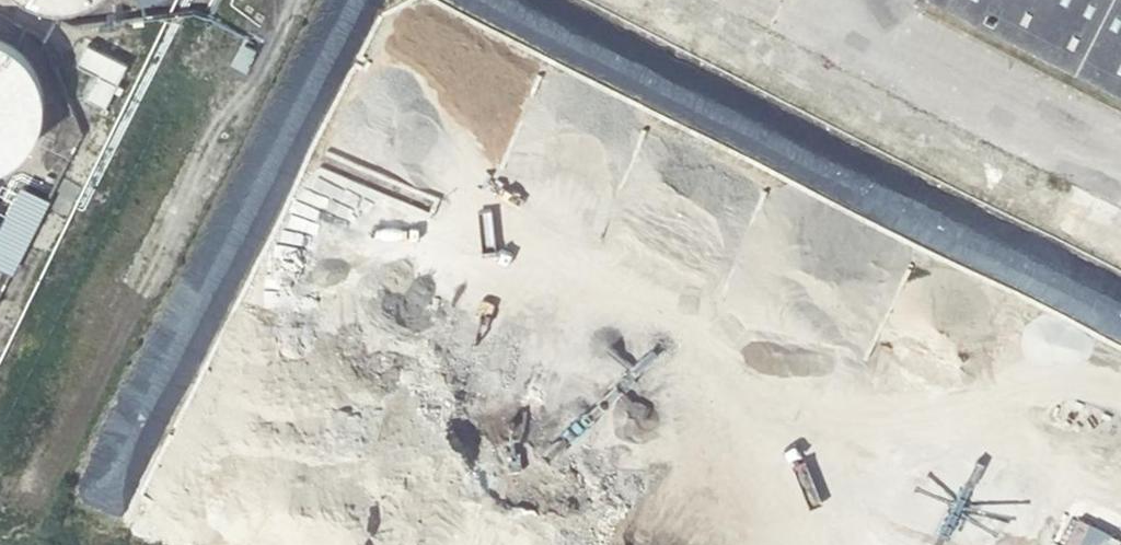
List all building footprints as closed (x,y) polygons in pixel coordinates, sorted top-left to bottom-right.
[(36,3),(51,8),(63,9),(77,8),(89,5),(99,0),(30,0),(36,3)] [(1120,87),(1120,0),(949,0),(1120,87)] [(46,107),(46,106),(44,92),(39,78),(32,66),(25,58),(16,51),(1,43),(0,43),(0,170),(3,169),(14,164),(24,156),(33,147),(40,134),(44,120),(46,107)] [(85,98),(105,109),(128,63),(89,43),(79,63),(98,73),(85,98)] [(13,268),(49,193),(18,179),(0,218),(0,261),(13,268)]
